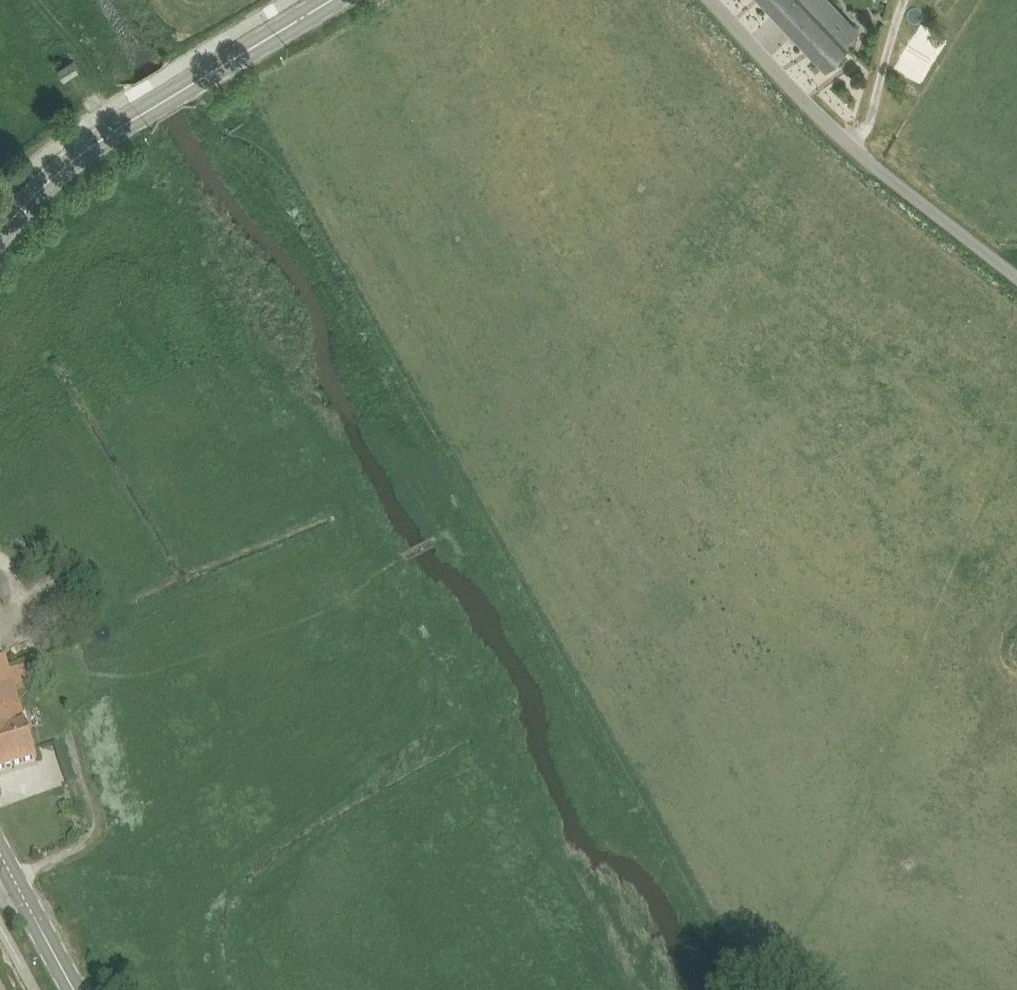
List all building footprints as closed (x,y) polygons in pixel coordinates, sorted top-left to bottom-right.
[(785,22),(808,0),(764,0),(785,22)] [(833,0),(808,0),(785,22),(826,66),(850,43),(831,22),(834,19),(836,21),(845,13),(833,0)] [(59,68),(65,77),(80,68),(75,59),(59,68)] [(38,759),(16,688),(32,683),(26,665),(11,670),(7,657),(0,659),(0,770),(38,759)]
